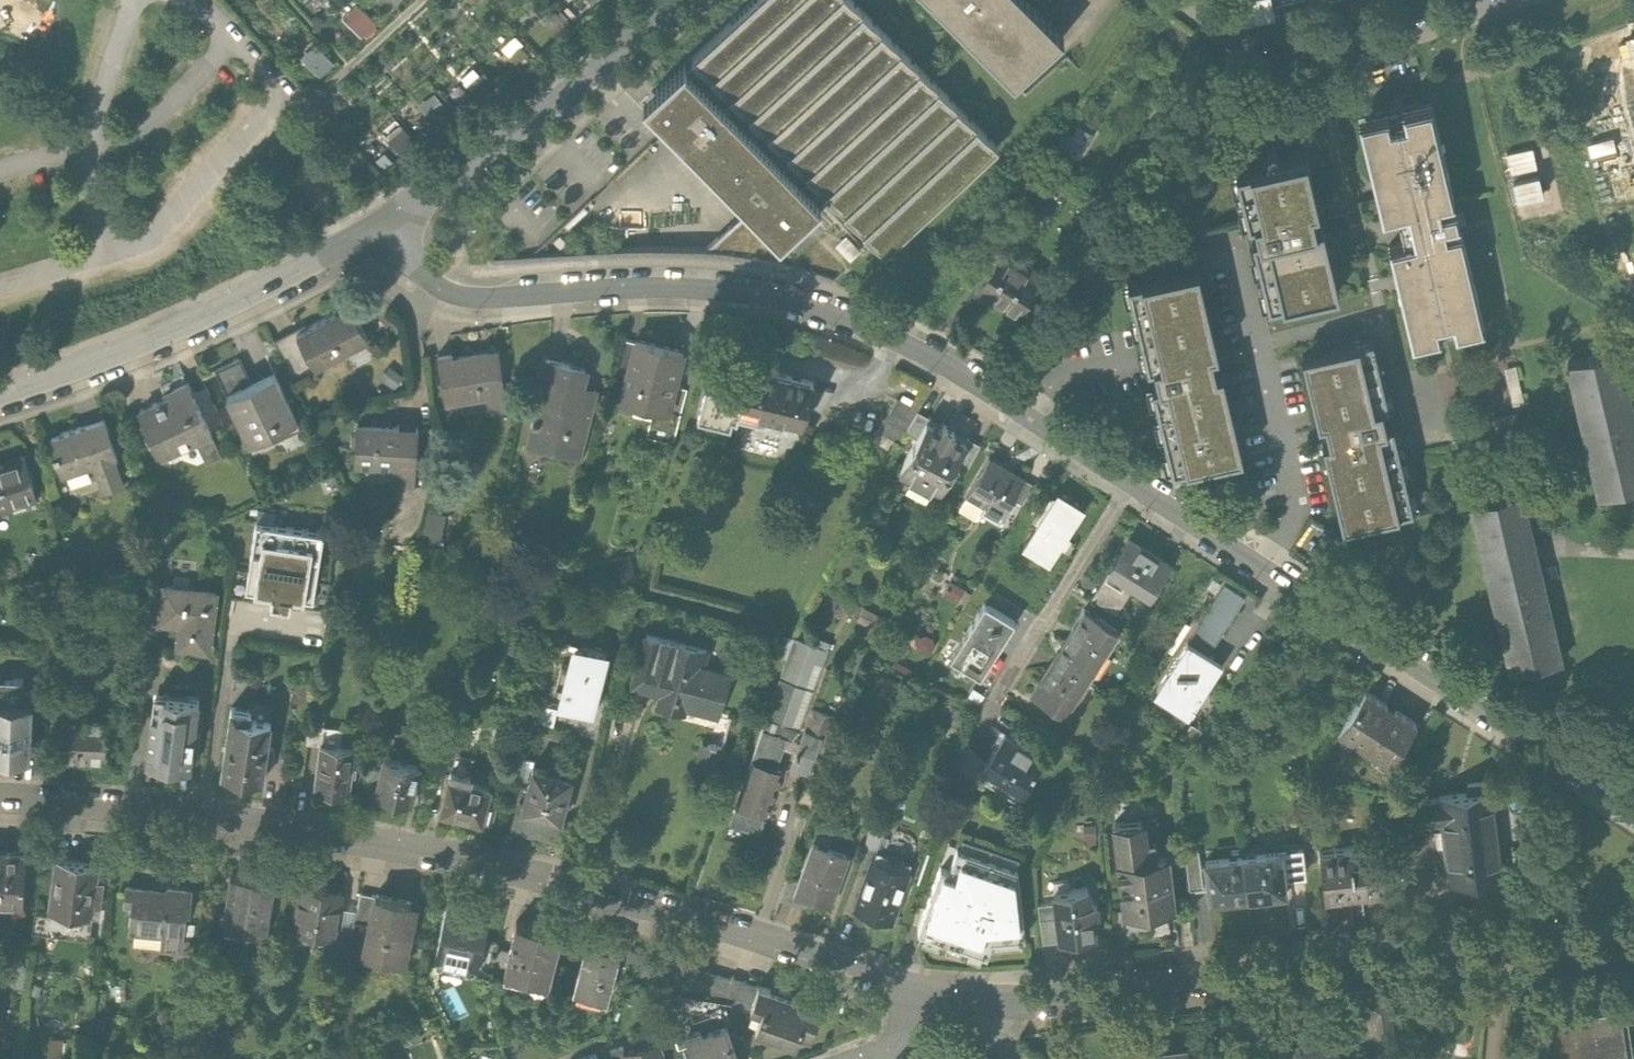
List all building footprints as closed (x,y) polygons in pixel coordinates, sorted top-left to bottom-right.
[(407,0),(387,0),(396,10),(407,0)] [(822,210),(826,207),(828,204),(876,253),(885,262),(999,154),(853,0),(754,0),(684,67),(657,92),(642,105),(659,123),(669,134),(780,250),(799,232),(822,210)] [(1015,91),(1064,45),(1063,43),(1022,0),(929,0),(1015,91)] [(376,28),(356,7),(342,21),(362,42),(363,41),(367,44),(377,34),(374,30),(376,28)] [(581,30),(559,7),(545,21),(568,43),(581,30)] [(533,59),(515,39),(502,51),(520,71),(533,59)] [(334,70),(315,49),(300,63),(319,84),(334,70)] [(483,110),(499,94),(475,69),(459,84),(483,110)] [(443,136),(457,124),(434,98),(418,111),(425,120),(427,118),(443,136)] [(1460,217),(1433,105),(1368,121),(1380,173),(1386,200),(1390,216),(1405,212),(1409,227),(1413,244),(1406,246),(1397,247),(1406,284),(1409,296),(1422,353),(1490,338),(1482,302),(1460,217)] [(400,162),(416,147),(395,124),(379,139),(400,162)] [(1065,168),(1078,148),(1064,138),(1050,159),(1065,168)] [(1317,204),(1306,155),(1297,157),(1289,159),(1283,160),(1277,162),(1271,163),(1265,164),(1238,171),(1250,221),(1256,219),(1261,240),(1254,242),(1270,309),(1339,293),(1323,225),(1316,226),(1314,217),(1311,206),(1317,204)] [(988,274),(974,295),(987,304),(990,300),(1017,318),(1043,278),(1031,270),(1028,275),(1000,256),(988,274)] [(1136,283),(1130,284),(1149,367),(1155,366),(1160,387),(1154,388),(1163,426),(1169,453),(1174,471),(1242,455),(1223,372),(1216,373),(1214,362),(1210,348),(1217,347),(1198,267),(1176,273),(1171,274),(1166,275),(1142,281),(1136,283)] [(299,337),(296,339),(314,374),(368,346),(349,311),(299,337)] [(296,339),(275,350),(294,385),(314,374),(296,339)] [(1389,408),(1373,341),(1332,351),(1325,352),(1304,357),(1320,423),(1327,422),(1330,433),(1333,445),(1327,447),(1347,529),(1356,526),(1362,525),(1413,513),(1393,429),(1388,430),(1383,410),(1389,408)] [(635,346),(622,342),(616,368),(628,371),(635,346)] [(683,354),(636,342),(635,346),(628,371),(620,403),(653,412),(668,415),(674,389),(676,384),(683,354)] [(1633,491),(1633,421),(1617,351),(1561,364),(1594,501),(1618,495),(1633,491)] [(444,403),(485,397),(488,416),(507,413),(501,375),(498,354),(452,361),(452,357),(437,359),(444,403)] [(581,395),(587,372),(545,361),(534,404),(538,405),(534,423),(532,422),(525,447),(578,460),(594,399),(587,397),(581,395)] [(240,366),(215,377),(248,449),(271,439),(274,445),(300,433),(276,382),(275,379),(251,390),(240,366)] [(766,419),(802,428),(813,384),(797,380),(749,368),(744,386),(741,385),(741,384),(709,375),(697,421),(730,430),(732,422),(735,422),(735,423),(763,430),(766,419)] [(389,370),(380,381),(393,392),(402,380),(389,370)] [(877,448),(895,404),(850,386),(832,430),(877,448)] [(160,408),(140,418),(161,463),(196,447),(206,468),(221,461),(210,438),(193,400),(188,389),(173,395),(175,401),(160,408)] [(682,391),(674,389),(668,415),(653,412),(646,441),(673,448),(681,417),(687,392),(682,391)] [(224,432),(207,394),(193,400),(210,438),(224,432)] [(930,420),(917,413),(906,434),(905,435),(917,442),(927,424),(928,424),(930,420)] [(928,424),(927,424),(917,442),(900,472),(908,477),(910,483),(926,492),(932,490),(940,494),(957,464),(966,446),(965,445),(952,438),(954,434),(955,433),(954,432),(954,431),(953,431),(949,429),(946,427),(945,427),(944,427),(943,428),(941,432),(928,424)] [(82,432),(51,443),(56,459),(53,460),(61,483),(93,472),(102,499),(123,491),(114,465),(117,464),(103,425),(82,432)] [(417,432),(418,430),(397,429),(397,431),(392,430),(359,428),(359,426),(357,426),(354,470),(357,470),(357,462),(393,464),(392,488),(414,489),(415,467),(417,432)] [(440,456),(435,430),(417,432),(415,467),(437,466),(440,456)] [(980,447),(968,441),(965,445),(966,446),(957,464),(968,470),(980,447)] [(888,453),(877,448),(868,467),(878,472),(888,453)] [(1003,467),(990,460),(960,510),(978,520),(981,514),(998,524),(1011,501),(1023,481),(1005,471),(1002,469),(1003,467)] [(0,469),(0,515),(10,512),(9,507),(34,499),(28,478),(23,462),(0,469)] [(1033,487),(1023,481),(1011,501),(1022,507),(1033,487)] [(1048,490),(1013,548),(1047,568),(1082,510),(1048,490)] [(1498,499),(1471,505),(1511,675),(1561,663),(1543,586),(1540,573),(1538,562),(1537,555),(1535,548),(1534,548),(1521,493),(1498,499)] [(443,517),(427,514),(422,539),(438,543),(443,517)] [(323,536),(256,525),(245,594),(271,598),(270,607),(289,610),(291,601),(313,605),(323,536)] [(176,526),(174,540),(192,541),(194,528),(176,526)] [(1169,565),(1129,539),(1097,589),(1091,598),(1114,614),(1123,601),(1118,598),(1128,582),(1135,587),(1149,596),(1169,565)] [(629,556),(611,560),(616,580),(634,576),(629,556)] [(966,591),(951,583),(944,595),(959,603),(966,591)] [(1245,597),(1225,585),(1188,644),(1208,657),(1245,597)] [(215,596),(164,590),(161,618),(181,620),(177,651),(208,654),(215,596)] [(950,659),(980,678),(1015,622),(984,604),(950,659)] [(883,619),(864,609),(858,621),(877,631),(883,619)] [(1072,631),(1055,658),(1086,679),(1117,631),(1084,610),(1071,630),(1072,631)] [(160,626),(147,625),(144,651),(156,652),(160,626)] [(706,651),(646,634),(632,687),(662,695),(658,708),(683,715),(685,708),(718,717),(729,677),(701,669),(706,651)] [(932,639),(926,636),(920,638),(916,644),(918,650),(924,654),(931,651),(934,646),(932,639)] [(793,640),(784,637),(778,657),(787,659),(793,640)] [(752,760),(730,823),(759,833),(781,770),(776,768),(783,747),(797,752),(791,769),(816,777),(836,719),(811,710),(801,743),(786,738),(812,662),(821,665),(826,650),(794,638),(794,639),(793,640),(787,659),(762,730),(765,731),(755,761),(752,760)] [(503,652),(518,656),(521,643),(506,640),(503,652)] [(1208,657),(1188,644),(1154,699),(1187,719),(1221,665),(1217,662),(1208,657)] [(564,688),(560,705),(590,713),(605,653),(575,646),(570,665),(561,663),(555,685),(564,688)] [(1063,715),(1086,679),(1055,658),(1031,695),(1063,715)] [(0,680),(0,757),(28,758),(31,681),(0,680)] [(1416,724),(1365,691),(1338,733),(1389,766),(1416,724)] [(199,700),(154,694),(146,763),(190,769),(199,700)] [(551,706),(532,701),(527,719),(553,726),(557,711),(550,709),(551,706)] [(960,709),(949,705),(943,721),(954,725),(960,709)] [(251,713),(231,710),(221,776),(262,782),(265,758),(271,759),(273,749),(266,748),(270,722),(250,719),(251,713)] [(60,714),(58,759),(59,759),(103,760),(103,761),(104,761),(106,716),(105,716),(105,717),(62,715),(62,714),(60,714)] [(352,766),(354,749),(340,748),(342,730),(323,728),(320,746),(315,789),(348,793),(350,780),(355,780),(357,767),(352,766)] [(133,734),(120,732),(117,756),(130,757),(133,734)] [(1042,760),(1005,736),(986,765),(985,768),(1022,791),(1042,760)] [(712,745),(708,744),(701,770),(717,774),(725,749),(716,746),(717,745),(712,744),(712,745)] [(419,766),(384,758),(382,770),(376,795),(375,796),(416,806),(423,775),(417,774),(419,766)] [(549,770),(533,766),(523,803),(519,802),(512,828),(555,840),(561,819),(565,801),(571,802),(574,790),(573,789),(578,771),(551,764),(549,770)] [(382,770),(369,767),(364,792),(376,795),(382,770)] [(471,776),(451,771),(441,811),(491,823),(495,805),(495,804),(495,803),(494,803),(494,802),(492,802),(494,794),(488,793),(490,787),(470,782),(471,776)] [(1438,797),(1405,802),(1408,824),(1440,820),(1443,842),(1448,882),(1475,879),(1503,876),(1492,788),(1485,789),(1482,781),(1467,782),(1466,791),(1437,795),(1438,797)] [(875,811),(863,845),(876,850),(877,850),(889,816),(875,811)] [(1156,818),(1115,823),(1126,909),(1172,904),(1169,879),(1166,853),(1161,854),(1158,835),(1156,818)] [(1096,824),(1084,824),(1085,838),(1087,838),(1087,845),(1096,845),(1096,838),(1097,837),(1096,824)] [(846,853),(813,842),(800,880),(796,891),(811,896),(829,902),(833,888),(839,890),(848,864),(842,862),(846,853)] [(1380,843),(1319,850),(1325,898),(1386,890),(1380,843)] [(949,867),(940,864),(918,930),(986,954),(992,939),(1025,935),(1017,866),(956,845),(949,867)] [(1279,850),(1282,876),(1304,873),(1301,847),(1279,850)] [(1200,860),(1198,849),(1185,851),(1189,887),(1208,885),(1205,859),(1200,860)] [(877,850),(876,850),(856,908),(890,920),(911,862),(877,850)] [(1279,850),(1242,854),(1247,894),(1265,891),(1265,897),(1285,894),(1282,876),(1279,850)] [(0,852),(0,902),(23,903),(26,853),(0,852)] [(1242,854),(1205,859),(1210,903),(1230,901),(1229,896),(1247,894),(1242,854)] [(98,865),(55,859),(49,910),(35,909),(33,930),(89,937),(92,917),(94,897),(101,898),(103,884),(96,883),(98,865)] [(274,880),(231,874),(223,926),(267,932),(274,880)] [(800,880),(787,876),(779,899),(806,908),(811,896),(796,891),(800,880)] [(1068,878),(1053,880),(1055,900),(1060,939),(1093,935),(1091,913),(1097,912),(1095,900),(1089,901),(1087,885),(1069,887),(1068,878)] [(341,891),(301,885),(294,931),(332,937),(334,937),(338,909),(341,891)] [(141,889),(126,887),(124,903),(132,904),(129,930),(162,934),(161,948),(188,951),(190,937),(183,936),(184,922),(185,911),(189,911),(191,893),(191,890),(190,890),(190,892),(169,889),(169,887),(167,887),(167,892),(141,889)] [(204,895),(191,893),(189,911),(188,918),(202,919),(204,895)] [(367,934),(375,896),(359,893),(354,922),(360,923),(358,932),(367,934)] [(376,896),(375,896),(367,934),(363,953),(405,962),(410,941),(402,939),(410,903),(376,896)] [(1060,939),(1055,900),(1038,903),(1043,941),(1060,939)] [(488,916),(446,907),(439,939),(440,939),(436,958),(476,967),(483,939),(488,916)] [(355,912),(338,909),(334,937),(332,937),(330,955),(347,958),(355,912)] [(194,923),(184,922),(183,936),(190,937),(193,937),(194,923)] [(561,934),(516,923),(509,952),(503,974),(505,975),(548,985),(561,934)] [(496,949),(497,942),(483,939),(476,967),(491,971),(496,949)] [(618,948),(586,940),(573,991),(605,999),(612,973),(618,948)] [(630,951),(618,948),(612,973),(623,975),(624,975),(630,952),(630,951)] [(509,952),(496,949),(491,971),(490,975),(504,979),(505,975),(503,974),(509,952)] [(731,981),(630,952),(624,975),(726,1002),(750,1009),(750,1008),(758,987),(732,978),(731,981)] [(124,984),(115,984),(115,998),(125,998),(124,984)] [(811,1037),(821,1009),(758,987),(750,1008),(761,1012),(755,1028),(796,1042),(799,1033),(811,1037)] [(1356,991),(1361,1029),(1365,1058),(1395,1058),(1385,987),(1356,991)] [(1622,1005),(1544,1017),(1550,1058),(1631,1058),(1622,1005)] [(696,1058),(739,1058),(728,1024),(702,1032),(700,1027),(686,1032),(696,1058)] [(620,1051),(623,1058),(668,1058),(661,1037),(620,1051)] [(1150,1046),(1149,1048),(1149,1050),(1149,1052),(1150,1058),(1199,1058),(1197,1045),(1196,1042),(1194,1040),(1191,1039),(1188,1038),(1155,1043),(1154,1043),(1152,1044),(1150,1046)] [(572,1058),(601,1058),(598,1050),(572,1058)]
